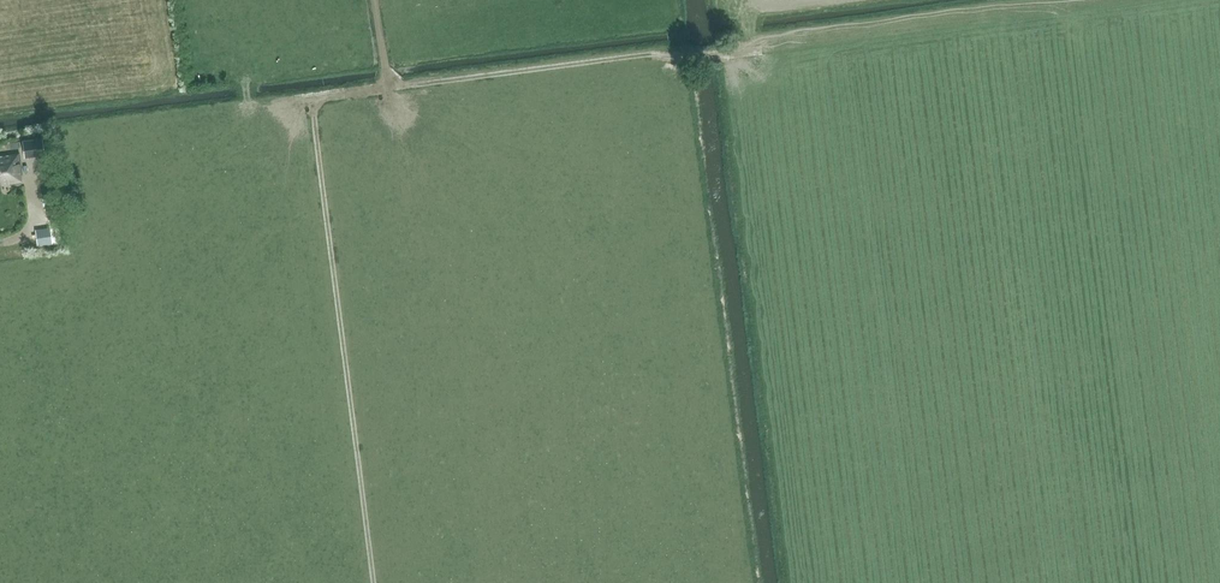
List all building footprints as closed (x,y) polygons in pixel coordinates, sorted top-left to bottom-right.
[(45,155),(42,138),(22,140),(25,158),(45,155)] [(19,141),(11,142),(11,143),(11,149),(20,148),(19,141)] [(20,180),(19,172),(21,172),(19,150),(0,153),(0,182),(20,180)] [(50,227),(35,229),(37,246),(52,244),(52,242),(55,241),(53,230),(50,230),(50,227)]
